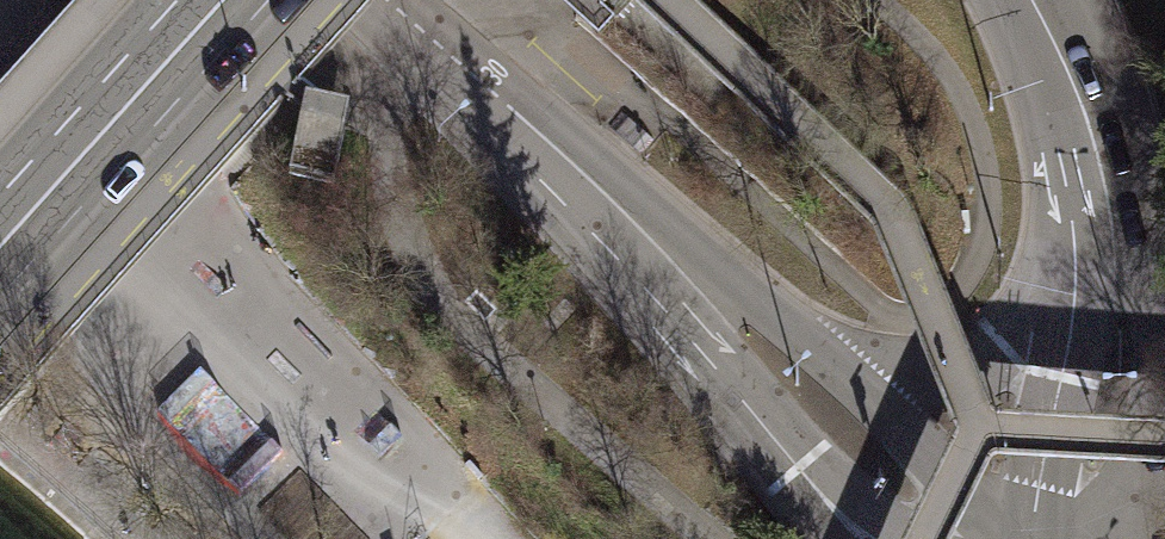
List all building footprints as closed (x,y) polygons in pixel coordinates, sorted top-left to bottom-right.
[(354,109),(310,101),(297,172),(341,180),(354,109)]
